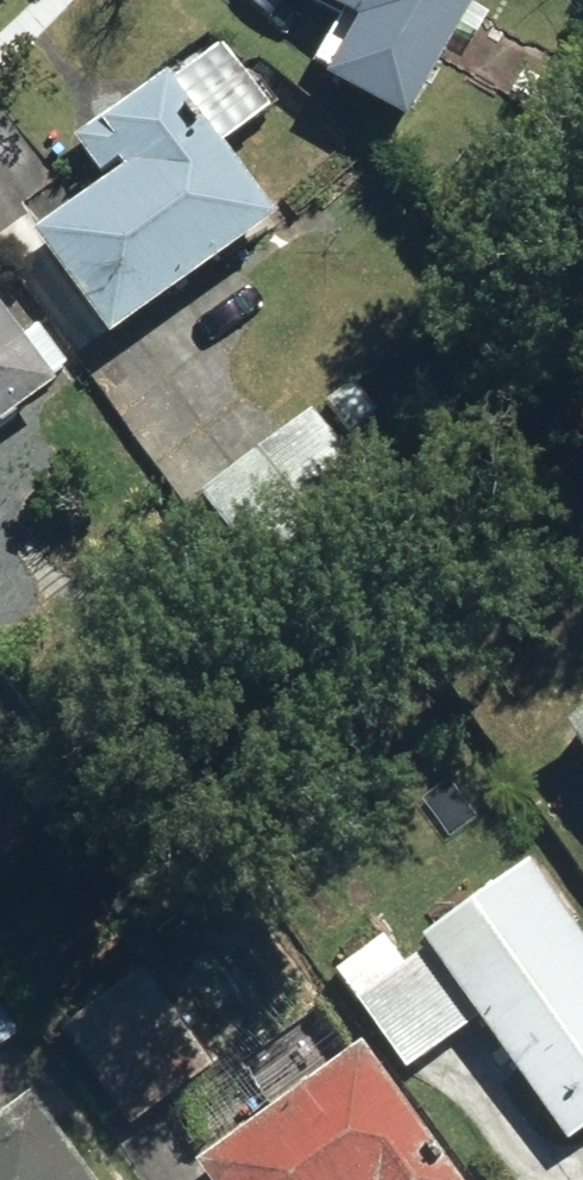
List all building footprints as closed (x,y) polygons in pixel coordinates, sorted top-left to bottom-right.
[(342,24),(305,92),(403,146),(482,0),(299,0),(342,24)] [(276,233),(222,152),(275,120),(223,42),(75,142),(109,192),(30,245),(100,350),(276,233)] [(0,316),(0,436),(52,397),(45,387),(69,368),(39,327),(19,342),(0,316)] [(366,467),(316,404),(187,506),(236,569),(366,467)] [(27,576),(0,594),(0,656),(21,687),(76,650),(27,576)] [(563,742),(582,770),(582,727),(563,742)] [(426,949),(574,1159),(582,1153),(582,941),(535,873),(426,949)] [(455,1039),(383,945),(334,983),(406,1077),(455,1039)] [(140,1179),(165,1179),(206,1151),(173,1104),(209,1079),(141,984),(62,1040),(129,1135),(116,1145),(140,1179)] [(0,1014),(0,1055),(20,1039),(0,1014)] [(316,1016),(244,1063),(282,1114),(195,1179),(457,1179),(357,1050),(347,1057),(316,1016)] [(24,1092),(0,1110),(0,1179),(79,1179),(24,1092)]
